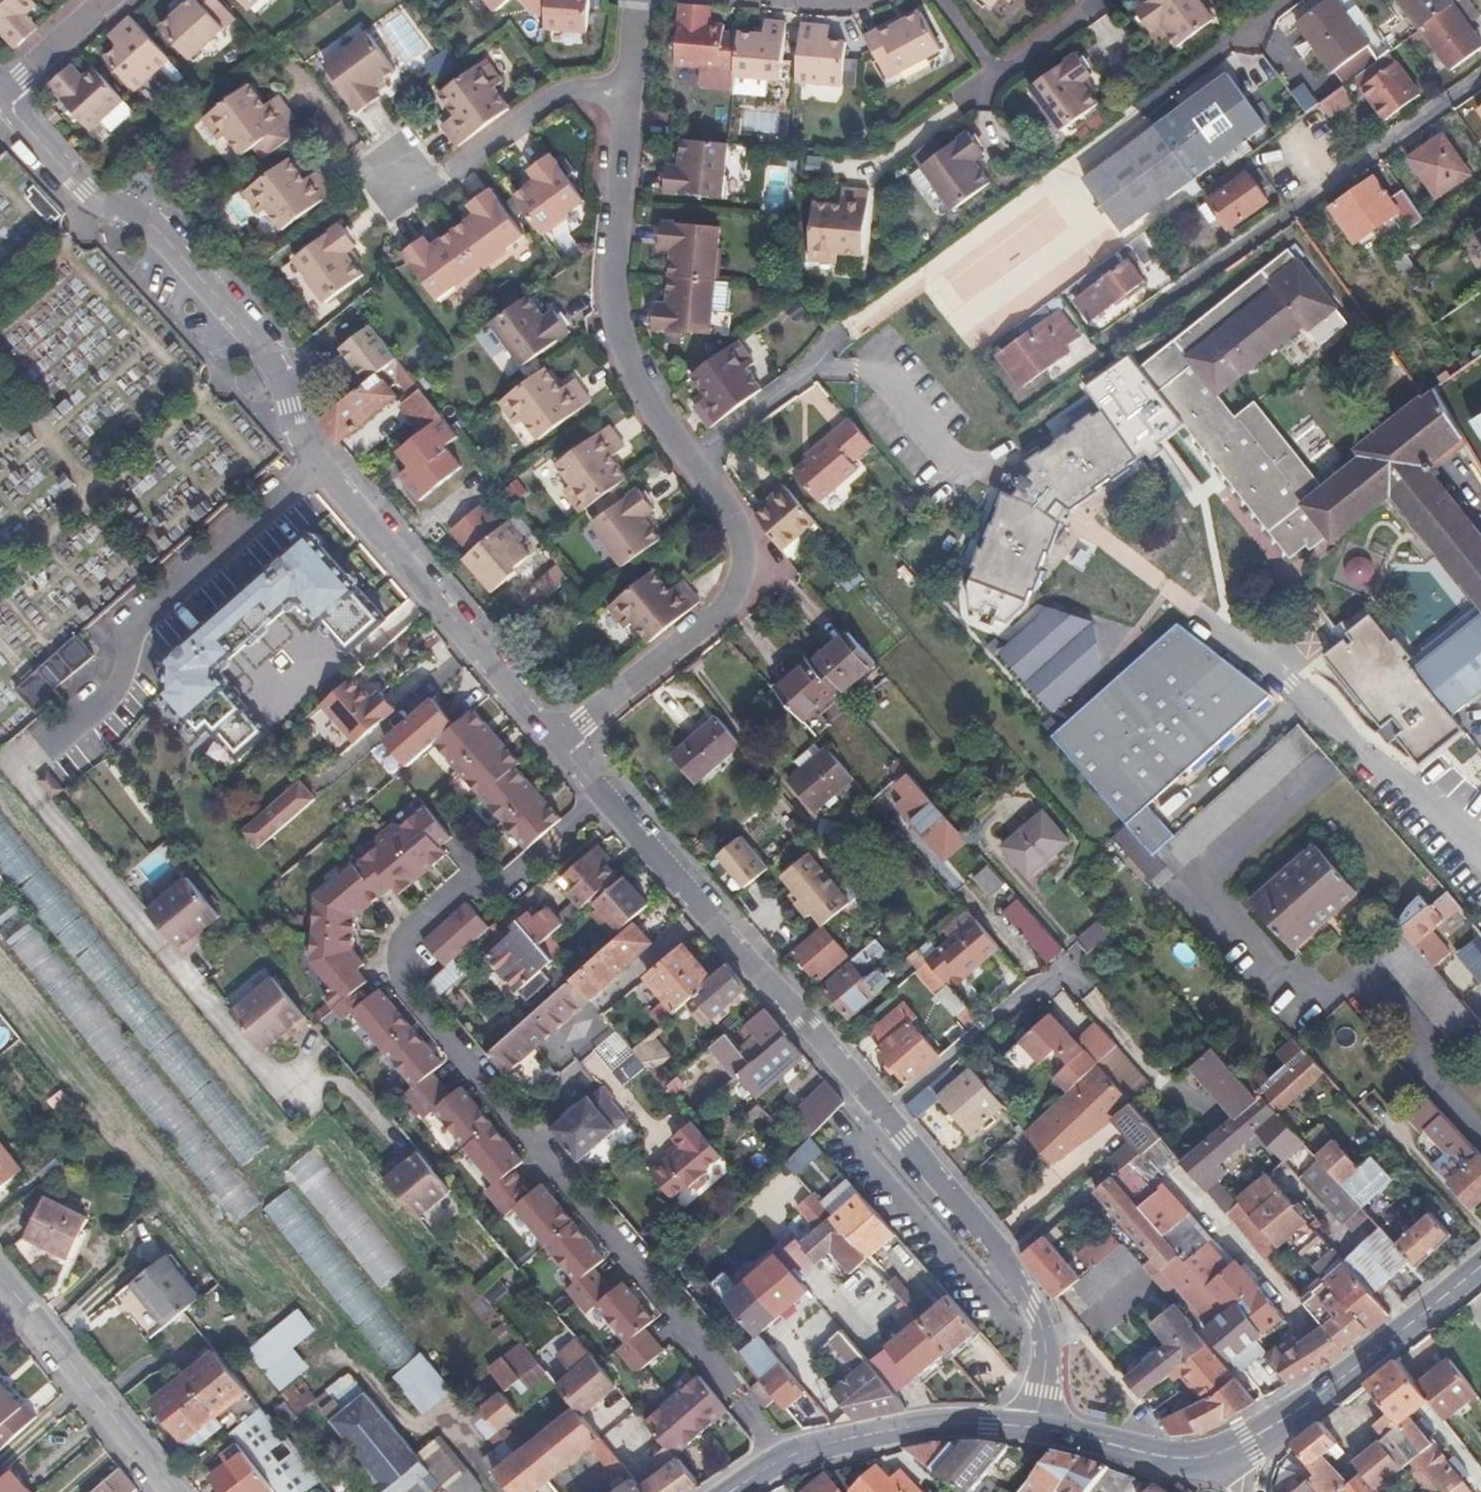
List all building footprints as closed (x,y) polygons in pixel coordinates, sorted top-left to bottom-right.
[(16,48),(32,34),(20,20),(26,14),(37,4),(34,0),(0,0),(0,31),(16,48)] [(190,59),(236,18),(219,0),(184,0),(181,3),(184,7),(174,16),(161,27),(190,59)] [(248,9),(258,0),(240,0),(248,9)] [(497,11),(510,0),(488,0),(497,11)] [(530,12),(546,14),(547,0),(521,0),(530,12)] [(590,0),(547,0),(546,14),(544,29),(587,33),(590,0)] [(1215,20),(1200,0),(1151,0),(1136,11),(1152,32),(1157,28),(1161,25),(1169,35),(1178,48),(1215,20)] [(1335,0),(1329,0),(1298,23),(1346,85),(1354,79),(1379,60),(1335,0)] [(1452,6),(1448,0),(1397,0),(1419,30),(1422,29),(1452,6)] [(1469,0),(1460,0),(1457,3),(1454,5),(1468,23),(1480,15),(1469,0)] [(184,7),(181,3),(170,12),(174,16),(184,7)] [(703,5),(681,3),(675,64),(701,67),(700,81),(704,86),(734,89),(735,76),(739,38),(724,36),(725,25),(710,24),(701,23),(703,5)] [(701,23),(710,24),(712,6),(703,5),(701,23)] [(1480,49),(1480,41),(1468,23),(1454,5),(1452,6),(1422,29),(1453,70),(1480,49)] [(888,79),(942,50),(921,12),(906,20),(894,26),(892,22),(865,37),(888,79)] [(39,28),(26,14),(20,20),(32,34),(39,28)] [(904,16),(892,22),(894,26),(906,20),(904,16)] [(135,90),(169,59),(131,17),(116,31),(125,41),(119,47),(106,58),(135,90)] [(782,80),(787,23),(765,21),(765,29),(764,35),(756,34),(739,33),(739,38),(735,76),(736,76),(769,79),(782,80)] [(823,26),(802,24),(796,81),(843,85),(846,42),(830,40),(821,40),(823,26)] [(1164,38),(1169,35),(1161,25),(1157,28),(1164,38)] [(831,26),(823,26),(821,40),(830,40),(831,26)] [(109,37),(119,47),(125,41),(116,31),(109,37)] [(360,113),(381,98),(377,92),(373,87),(384,80),(396,70),(369,34),(325,66),(360,113)] [(1062,130),(1099,104),(1090,91),(1083,81),(1087,78),(1093,74),(1077,53),(1030,87),(1062,130)] [(458,147),(510,108),(495,88),(503,82),(486,60),(440,93),(452,108),(457,104),(462,110),(456,114),(442,125),(458,147)] [(1386,120),(1420,95),(1397,63),(1362,88),(1386,120)] [(77,84),(83,78),(71,64),(65,70),(77,84)] [(65,70),(49,85),(90,130),(101,120),(124,100),(95,68),(83,78),(77,84),(65,70)] [(1195,178),(1266,125),(1228,73),(1085,179),(1123,231),(1183,186),(1195,178)] [(734,93),(767,96),(769,79),(736,76),(734,89),(734,93)] [(1094,88),(1087,78),(1083,81),(1090,91),(1094,88)] [(1361,89),(1354,79),(1346,85),(1344,87),(1351,97),(1361,89)] [(387,84),(384,80),(373,87),(377,92),(387,84)] [(243,155),(295,117),(279,96),(264,106),(259,110),(255,104),(260,100),(250,84),(204,118),(220,140),(228,135),(243,155)] [(1351,97),(1344,87),(1320,104),(1332,120),(1355,102),(1351,97)] [(112,131),(134,111),(124,100),(101,120),(112,131)] [(264,106),(260,100),(255,104),(259,110),(264,106)] [(457,104),(452,108),(456,114),(462,110),(457,104)] [(954,210),(991,183),(982,170),(974,160),(979,157),(985,153),(969,132),(943,151),(934,139),(914,154),(922,166),(923,167),(935,183),(954,210)] [(1472,174),(1444,134),(1410,158),(1438,198),(1472,174)] [(665,191),(723,197),(729,143),(701,140),(683,139),(681,154),(679,166),(674,166),(668,166),(665,191)] [(551,154),(530,169),(534,175),(537,179),(527,187),(514,196),(541,233),(585,201),(551,154)] [(986,167),(979,157),(974,160),(982,170),(986,167)] [(284,230),(335,191),(320,170),(305,180),(300,184),(295,178),(301,174),(290,159),(244,192),(260,214),(268,209),(284,230)] [(1270,203),(1241,162),(1203,190),(1209,198),(1220,213),(1232,230),(1270,203)] [(923,192),(935,183),(923,167),(911,175),(923,192)] [(305,180),(301,174),(295,178),(300,184),(305,180)] [(524,182),(527,187),(537,179),(534,175),(524,182)] [(1357,243),(1398,214),(1409,230),(1424,220),(1403,191),(1391,200),(1374,176),(1331,207),(1357,243)] [(1203,189),(1195,178),(1183,186),(1193,197),(1203,189)] [(62,215),(34,186),(29,190),(32,194),(28,198),(49,220),(53,216),(57,220),(62,215)] [(810,259),(838,262),(838,252),(864,255),(870,190),(843,188),(841,205),(841,212),(833,211),(834,204),(815,203),(810,259)] [(481,267),(524,235),(490,189),(469,204),(473,209),(476,214),(466,221),(454,230),(481,267)] [(1209,220),(1220,213),(1209,198),(1199,206),(1209,220)] [(463,217),(466,221),(476,214),(473,209),(463,217)] [(664,221),(661,247),(669,248),(674,248),(673,261),(671,276),(716,281),(722,227),(664,221)] [(327,302),(364,275),(354,263),(347,253),(351,249),(357,245),(341,225),(295,259),(327,302)] [(438,299),(481,267),(454,230),(441,239),(431,247),(428,242),(424,237),(403,252),(438,299)] [(431,247),(441,239),(438,235),(428,242),(431,247)] [(1158,257),(1142,235),(1077,283),(1084,292),(1075,299),(1091,321),(1146,282),(1129,259),(1137,254),(1146,266),(1158,257)] [(1427,466),(1464,436),(1435,388),(1358,449),(1363,456),(1324,487),(1256,401),(1236,416),(1218,394),(1304,325),(1321,345),(1349,323),(1289,248),(1141,367),(1183,426),(1291,558),(1307,546),(1311,550),(1320,542),(1313,532),(1321,525),(1329,535),(1334,541),(1393,494),(1480,604),(1480,533),(1427,466)] [(359,259),(351,249),(347,253),(354,263),(359,259)] [(1417,273),(1405,256),(1394,263),(1406,281),(1417,273)] [(663,304),(656,303),(653,329),(711,335),(713,312),(716,282),(716,281),(671,276),(670,292),(669,304),(663,304)] [(713,312),(727,313),(730,283),(716,282),(713,312)] [(525,366),(571,331),(555,310),(550,314),(546,317),(538,307),(529,295),(511,308),(493,322),(525,366)] [(543,304),(538,307),(546,317),(550,314),(543,304)] [(1022,387),(1071,351),(1066,345),(1079,335),(1060,310),(999,356),(1022,387)] [(711,427),(763,389),(747,368),(755,362),(739,341),(692,374),(704,389),(709,385),(714,391),(708,395),(695,406),(711,427)] [(339,441),(393,398),(421,432),(442,416),(415,381),(427,371),(410,350),(398,359),(321,419),(339,441)] [(1132,354),(1088,385),(1105,409),(1139,457),(1183,426),(1141,367),(1132,354)] [(539,439),(591,401),(576,380),(562,390),(556,394),(551,388),(557,384),(546,368),(500,401),(516,423),(524,418),(539,439)] [(562,390),(557,384),(551,388),(556,394),(562,390)] [(704,389),(708,395),(714,391),(709,385),(704,389)] [(1051,552),(1062,523),(1050,513),(1060,500),(1073,509),(1098,492),(1097,488),(1113,477),(1115,480),(1132,468),(1130,465),(1139,457),(1105,409),(1096,415),(1093,412),(1076,425),(1077,428),(1070,434),(1068,432),(1056,441),(1056,442),(1043,452),(1041,451),(1027,461),(1034,471),(1028,478),(1036,484),(1028,494),(1021,488),(1015,495),(1004,491),(998,505),(1000,506),(993,523),(992,523),(986,537),(988,538),(984,547),(981,546),(973,566),(977,568),(973,579),(1028,600),(1033,590),(1036,591),(1044,571),(1040,569),(1047,551),(1051,552)] [(820,501),(859,468),(853,462),(873,445),(850,419),(817,447),(820,451),(809,460),(795,472),(820,501)] [(625,447),(609,426),(557,464),(572,485),(565,490),(581,512),(604,495),(620,483),(626,479),(615,463),(609,468),(605,462),(611,457),(625,447)] [(806,456),(809,460),(820,451),(817,447),(806,456)] [(609,468),(615,463),(611,457),(605,462),(609,468)] [(1021,488),(1028,494),(1036,484),(1028,478),(1024,474),(1016,484),(1021,488)] [(433,509),(450,530),(475,511),(466,500),(484,486),(477,476),(433,509)] [(516,502),(529,493),(519,479),(506,488),(516,502)] [(613,507),(629,495),(620,483),(604,495),(613,507)] [(800,536),(816,522),(785,485),(768,499),(772,503),(757,516),(783,550),(800,536)] [(625,566),(661,539),(652,526),(645,516),(649,513),(655,509),(639,488),(629,495),(613,507),(593,522),(625,566)] [(529,538),(534,534),(518,512),(513,516),(529,538)] [(652,526),(657,523),(649,513),(645,516),(652,526)] [(493,592),(509,579),(506,575),(515,568),(530,555),(519,542),(523,539),(507,521),(464,558),(493,592)] [(1320,542),(1329,535),(1321,525),(1313,532),(1320,542)] [(1175,567),(1194,544),(1175,529),(1156,553),(1175,567)] [(350,653),(388,619),(308,531),(163,661),(168,668),(166,688),(161,693),(202,738),(211,729),(238,760),(269,731),(250,709),(220,674),(221,668),(248,645),(259,632),(270,626),(298,601),(303,601),(350,653)] [(806,544),(800,536),(783,550),(789,558),(806,544)] [(1359,555),(1346,569),(1365,586),(1378,572),(1359,555)] [(843,570),(850,577),(858,570),(851,562),(843,570)] [(536,583),(548,597),(569,578),(558,564),(536,583)] [(518,571),(515,568),(506,575),(509,579),(518,571)] [(651,642),(701,601),(684,580),(671,591),(665,596),(660,590),(666,585),(654,571),(609,606),(627,628),(634,622),(651,642)] [(671,591),(666,585),(660,590),(665,596),(671,591)] [(1125,609),(1134,619),(1156,599),(1147,589),(1125,609)] [(1416,669),(1372,615),(1328,656),(1372,714),(1383,727),(1397,717),(1407,729),(1398,736),(1422,762),(1463,732),(1454,716),(1480,692),(1480,618),(1416,669)] [(1128,824),(1153,855),(1164,845),(1138,814),(1149,805),(1272,695),(1178,623),(1053,736),(1128,824)] [(1064,699),(1088,679),(1081,636),(1040,624),(1032,630),(1052,637),(1064,699)] [(1007,651),(1054,708),(1064,699),(1052,637),(1032,630),(1007,651)] [(840,695),(876,663),(848,632),(812,664),(838,693),(840,695)] [(95,655),(78,636),(17,689),(40,716),(62,697),(55,689),(95,655)] [(805,722),(838,693),(812,664),(808,660),(775,689),(804,722),(805,722)] [(372,699),(353,677),(322,704),(357,743),(396,709),(381,691),(372,699)] [(822,715),(842,697),(840,695),(838,693),(805,722),(818,736),(830,725),(822,715)] [(436,742),(459,770),(497,736),(494,731),(491,734),(484,727),(487,724),(474,709),(436,742)] [(696,783),(727,757),(731,762),(747,750),(718,716),(672,756),(696,783)] [(494,731),(487,724),(484,727),(491,734),(494,731)] [(1159,888),(1317,746),(1298,725),(1175,835),(1164,845),(1153,855),(1128,824),(1113,838),(1159,888)] [(459,770),(483,796),(517,766),(521,763),(508,749),(506,751),(499,744),(502,741),(497,736),(459,770)] [(508,749),(502,741),(499,744),(506,751),(508,749)] [(796,760),(803,768),(823,751),(816,743),(796,760)] [(854,778),(827,748),(823,751),(803,768),(790,780),(816,811),(854,778)] [(483,796),(504,822),(539,792),(535,787),(532,790),(525,783),(529,780),(517,766),(483,796)] [(947,858),(967,840),(960,831),(911,775),(896,788),(906,798),(899,805),(947,858)] [(535,787),(529,780),(525,783),(532,790),(535,787)] [(316,799),(301,782),(245,831),(259,848),(316,799)] [(528,849),(553,827),(562,819),(550,805),(547,807),(541,800),(544,797),(539,792),(504,822),(528,849)] [(550,805),(544,797),(541,800),(547,807),(550,805)] [(386,830),(424,874),(447,854),(440,846),(452,836),(426,805),(403,825),(393,824),(386,830)] [(1164,845),(1175,835),(1149,805),(1138,814),(1164,845)] [(1070,842),(1044,811),(1003,846),(1030,877),(1070,842)] [(400,894),(424,874),(386,830),(379,836),(379,845),(355,865),(382,896),(393,886),(400,894)] [(743,836),(717,856),(744,889),(769,869),(743,836)] [(1359,891),(1317,844),(1253,902),(1295,948),(1359,891)] [(604,865),(613,858),(601,845),(593,852),(604,865)] [(135,865),(147,885),(136,892),(145,907),(184,883),(162,848),(135,865)] [(583,908),(616,878),(604,865),(593,852),(559,882),(583,908)] [(799,896),(823,926),(848,905),(851,902),(840,888),(810,852),(786,872),(803,892),(799,896)] [(315,925),(355,930),(356,917),(382,896),(355,865),(318,896),(315,925)] [(1005,884),(988,865),(974,877),(991,896),(1005,884)] [(649,905),(624,877),(596,902),(601,907),(621,930),(649,905)] [(190,878),(148,911),(183,954),(194,945),(191,941),(201,933),(222,917),(190,878)] [(1446,921),(1461,908),(1448,892),(1432,907),(1420,895),(1409,907),(1398,924),(1434,967),(1449,954),(1429,930),(1442,917),(1446,921)] [(1049,962),(1063,948),(1019,899),(1005,912),(1015,923),(1009,928),(1015,935),(1021,930),(1049,962)] [(568,924),(581,908),(570,900),(557,915),(568,924)] [(456,912),(479,937),(490,927),(467,902),(456,912)] [(527,1001),(551,980),(543,970),(536,963),(547,954),(540,945),(564,924),(549,906),(540,913),(535,918),(529,911),(514,924),(517,928),(487,955),(527,1001)] [(540,913),(534,906),(529,911),(535,918),(540,913)] [(614,937),(621,930),(601,907),(594,914),(614,937)] [(445,922),(468,947),(479,937),(456,912),(445,922)] [(1468,916),(1446,934),(1480,977),(1480,932),(1468,916)] [(965,978),(1000,947),(976,918),(928,960),(928,961),(951,986),(963,976),(965,978)] [(1089,953),(1111,932),(1099,919),(1077,940),(1089,953)] [(434,932),(457,957),(468,947),(445,922),(434,932)] [(506,1074),(652,942),(635,923),(571,979),(520,1025),(489,1053),(506,1074)] [(1480,1025),(1480,1023),(1434,967),(1398,924),(1372,946),(1456,1046),(1480,1025)] [(315,933),(355,936),(355,930),(315,925),(315,933)] [(849,955),(823,926),(794,951),(819,981),(849,955)] [(424,941),(446,966),(457,957),(434,932),(424,941)] [(201,933),(191,941),(194,945),(204,937),(201,933)] [(361,987),(368,981),(358,969),(366,963),(354,949),(355,936),(315,933),(312,961),(334,987),(325,996),(334,1008),(361,987)] [(686,1002),(711,979),(683,946),(649,976),(667,998),(651,1012),(661,1024),(686,1002)] [(884,965),(869,947),(851,962),(852,964),(824,988),(850,1018),(878,993),(877,993),(892,980),(881,967),(884,965)] [(910,957),(920,968),(928,961),(928,960),(918,950),(910,957)] [(543,970),(553,961),(547,954),(536,963),(543,970)] [(959,1013),(967,1005),(951,986),(928,961),(920,968),(917,972),(955,1016),(959,1013)] [(749,989),(727,964),(711,979),(686,1002),(705,1026),(714,1018),(719,1024),(737,1008),(733,1003),(749,989)] [(275,977),(232,1013),(265,1051),(286,1033),(296,1026),(299,1029),(310,1020),(275,977)] [(998,1012),(1012,993),(998,983),(984,1002),(998,1012)] [(353,1011),(384,1048),(412,1026),(381,989),(371,997),(361,987),(334,1008),(344,1019),(353,1011)] [(1048,1004),(1065,1022),(1077,1011),(1060,993),(1048,1004)] [(909,1083),(941,1056),(912,1023),(917,1017),(906,1004),(870,1034),(881,1047),(879,1049),(909,1083)] [(972,1028),(981,1021),(967,1005),(959,1013),(972,1028)] [(786,1035),(788,1034),(766,1010),(737,1036),(744,1044),(740,1048),(728,1033),(712,1047),(737,1078),(739,1076),(756,1060),(757,1061),(786,1035)] [(1069,1091),(1097,1064),(1069,1034),(1061,1033),(1061,1025),(1050,1014),(1005,1057),(1020,1072),(1031,1073),(1056,1049),(1070,1063),(1055,1077),(1069,1091)] [(481,1045),(489,1053),(520,1025),(513,1017),(481,1045)] [(952,1045),(968,1032),(958,1020),(942,1034),(952,1045)] [(661,1024),(650,1035),(655,1040),(666,1030),(661,1024)] [(296,1026),(286,1033),(289,1037),(299,1029),(296,1026)] [(414,1106),(442,1084),(432,1073),(443,1064),(412,1026),(384,1048),(416,1086),(405,1095),(414,1106)] [(642,1040),(629,1026),(621,1033),(634,1047),(642,1040)] [(1229,1064),(1241,1053),(1228,1038),(1225,1041),(1214,1028),(1205,1037),(1214,1047),(1229,1064)] [(613,1091),(645,1066),(618,1031),(586,1056),(613,1091)] [(657,1067),(670,1057),(655,1040),(650,1035),(633,1050),(651,1072),(652,1072),(655,1069),(657,1067)] [(757,1097),(805,1056),(786,1035),(757,1061),(756,1060),(739,1076),(757,1097)] [(1279,1114),(1325,1072),(1299,1043),(1294,1038),(1278,1053),(1289,1064),(1272,1079),(1262,1068),(1246,1083),(1259,1098),(1262,1096),(1279,1114)] [(1287,1160),(1306,1143),(1279,1114),(1262,1096),(1259,1098),(1246,1083),(1229,1064),(1214,1047),(1193,1067),(1236,1116),(1182,1162),(1206,1190),(1207,1190),(1217,1181),(1226,1173),(1218,1164),(1259,1130),(1287,1160)] [(1163,1138),(1097,1064),(1069,1091),(1026,1132),(1054,1162),(1114,1118),(1135,1142),(1106,1166),(1114,1176),(1120,1171),(1144,1152),(1145,1153),(1163,1138)] [(669,1083),(657,1067),(655,1069),(652,1072),(665,1086),(669,1083)] [(951,1068),(906,1106),(918,1119),(928,1111),(926,1107),(939,1095),(960,1078),(951,1068)] [(939,1095),(972,1133),(1004,1106),(971,1068),(960,1078),(939,1095)] [(685,1084),(678,1076),(664,1088),(672,1096),(685,1084)] [(828,1082),(813,1096),(832,1116),(841,1106),(845,1102),(828,1082)] [(434,1109),(465,1146),(492,1123),(462,1086),(451,1095),(442,1084),(414,1106),(424,1117),(434,1109)] [(579,1161),(629,1119),(601,1087),(591,1096),(590,1096),(552,1129),(579,1161)] [(1425,1094),(1406,1112),(1423,1131),(1426,1129),(1449,1153),(1444,1158),(1480,1198),(1480,1155),(1425,1094)] [(811,1137),(832,1116),(813,1096),(799,1111),(805,1117),(785,1136),(798,1149),(799,1149),(811,1137)] [(758,1103),(745,1117),(751,1123),(765,1110),(758,1103)] [(209,1129),(246,1164),(267,1141),(230,1107),(218,1120),(209,1129)] [(651,1172),(673,1198),(689,1184),(691,1186),(692,1186),(696,1182),(705,1174),(706,1173),(704,1171),(722,1155),(692,1121),(673,1138),(680,1146),(668,1157),(651,1172)] [(495,1203),(522,1181),(513,1170),(523,1161),(492,1123),(465,1146),(496,1183),(486,1192),(495,1203)] [(1344,1184),(1362,1167),(1327,1131),(1321,1131),(1307,1144),(1344,1184)] [(823,1151),(811,1137),(799,1149),(798,1149),(792,1156),(803,1168),(823,1151)] [(1166,1175),(1182,1161),(1163,1138),(1145,1153),(1144,1152),(1120,1171),(1130,1182),(1138,1175),(1150,1187),(1165,1173),(1166,1175)] [(0,1141),(0,1188),(23,1170),(0,1141)] [(1364,1207),(1411,1164),(1389,1141),(1362,1167),(1344,1184),(1364,1207)] [(1354,1230),(1372,1215),(1364,1207),(1344,1184),(1307,1144),(1306,1143),(1287,1160),(1302,1177),(1345,1223),(1347,1222),(1354,1230)] [(397,1166),(385,1177),(417,1215),(450,1187),(436,1170),(418,1149),(415,1145),(403,1155),(407,1158),(397,1166)] [(379,1289),(406,1268),(314,1147),(287,1168),(379,1289)] [(223,1148),(194,1167),(231,1225),(260,1207),(223,1148)] [(403,1155),(394,1163),(397,1166),(407,1158),(403,1155)] [(1480,1201),(1480,1198),(1444,1158),(1436,1165),(1474,1207),(1480,1201)] [(696,1182),(692,1186),(693,1187),(699,1189),(707,1182),(706,1176),(705,1174),(696,1182)] [(1304,1255),(1323,1237),(1270,1176),(1268,1174),(1239,1200),(1240,1201),(1280,1246),(1288,1239),(1295,1247),(1297,1246),(1304,1255)] [(1097,1191),(1164,1269),(1181,1254),(1142,1208),(1114,1176),(1097,1191)] [(515,1206),(547,1243),(574,1221),(542,1183),(532,1192),(522,1181),(495,1203),(505,1215),(515,1206)] [(1237,1204),(1217,1181),(1207,1190),(1227,1213),(1237,1204)] [(263,1209),(394,1372),(420,1352),(289,1188),(263,1209)] [(1264,1334),(1285,1318),(1237,1260),(1230,1266),(1163,1189),(1142,1208),(1181,1254),(1229,1309),(1239,1301),(1264,1334)] [(869,1259),(897,1234),(860,1192),(832,1217),(869,1259)] [(89,1219),(44,1197),(25,1236),(70,1258),(89,1219)] [(1266,1258),(1280,1246),(1240,1201),(1237,1204),(1227,1213),(1266,1258)] [(1454,1235),(1432,1211),(1397,1243),(1412,1259),(1419,1266),(1454,1235)] [(869,1259),(832,1217),(802,1243),(819,1262),(832,1250),(851,1273),(857,1267),(869,1259)] [(577,1301),(604,1279),(595,1267),(605,1259),(574,1221),(547,1243),(578,1281),(567,1290),(577,1301)] [(1374,1295),(1412,1259),(1397,1243),(1381,1227),(1344,1261),(1374,1295)] [(1122,1244),(1109,1229),(1078,1255),(1092,1270),(1122,1244)] [(475,1266),(490,1254),(471,1230),(456,1242),(475,1266)] [(1082,1278),(1046,1236),(1023,1255),(1058,1298),(1074,1285),(1082,1278)] [(801,1278),(819,1262),(802,1243),(798,1238),(780,1254),(801,1278)] [(1142,1263),(1124,1243),(1122,1244),(1092,1270),(1082,1278),(1074,1285),(1090,1306),(1142,1264),(1142,1263)] [(780,1254),(779,1253),(727,1299),(758,1336),(795,1305),(809,1292),(811,1290),(801,1278),(780,1254)] [(1229,1309),(1181,1254),(1164,1269),(1154,1277),(1165,1289),(1174,1281),(1212,1324),(1206,1329),(1237,1366),(1239,1365),(1244,1369),(1267,1351),(1257,1339),(1264,1334),(1239,1301),(1229,1309)] [(200,1299),(219,1283),(211,1272),(199,1282),(203,1287),(196,1293),(192,1288),(166,1256),(149,1269),(147,1271),(135,1281),(132,1283),(167,1326),(200,1299)] [(1370,1330),(1391,1313),(1374,1295),(1344,1261),(1324,1279),(1327,1282),(1370,1330)] [(513,1331),(463,1274),(452,1283),(501,1341),(513,1331)] [(915,1295),(898,1275),(889,1283),(906,1302),(915,1295)] [(597,1304),(628,1341),(645,1328),(655,1319),(624,1281),(614,1290),(604,1279),(577,1301),(586,1312),(597,1304)] [(203,1287),(199,1282),(192,1288),(196,1293),(203,1287)] [(1347,1348),(1370,1330),(1327,1282),(1303,1301),(1319,1318),(1347,1348)] [(1077,1292),(1065,1301),(1079,1319),(1091,1310),(1077,1292)] [(982,1333),(948,1293),(934,1305),(968,1345),(982,1333)] [(953,1357),(968,1345),(934,1305),(928,1310),(915,1295),(906,1302),(920,1318),(948,1351),(953,1357)] [(1181,1366),(1208,1344),(1193,1326),(1194,1325),(1177,1303),(1151,1324),(1168,1344),(1126,1378),(1143,1398),(1173,1372),(1181,1366)] [(282,1391),(310,1367),(294,1348),(316,1330),(298,1309),(248,1350),(282,1391)] [(920,1318),(888,1345),(916,1378),(948,1351),(920,1318)] [(1319,1367),(1347,1348),(1319,1318),(1312,1323),(1320,1331),(1301,1344),(1319,1367)] [(622,1347),(631,1358),(654,1339),(645,1328),(628,1341),(622,1347)] [(858,1371),(870,1361),(842,1330),(830,1340),(831,1341),(823,1348),(830,1356),(838,1349),(858,1371)] [(1306,1374),(1319,1367),(1301,1344),(1294,1336),(1280,1347),(1287,1355),(1289,1354),(1306,1374)] [(786,1408),(805,1392),(806,1392),(761,1337),(760,1338),(743,1353),(763,1377),(771,1387),(770,1388),(777,1397),(786,1408)] [(581,1413),(602,1397),(617,1387),(618,1386),(593,1356),(592,1357),(576,1338),(558,1355),(573,1373),(557,1385),(575,1407),(581,1413)] [(646,1366),(664,1350),(663,1349),(654,1339),(631,1358),(641,1370),(646,1366)] [(523,1394),(547,1373),(543,1367),(522,1342),(504,1357),(522,1378),(514,1384),(523,1394)] [(1257,1401),(1208,1344),(1181,1366),(1209,1398),(1200,1403),(1197,1404),(1195,1400),(1176,1409),(1179,1413),(1163,1421),(1173,1435),(1184,1435),(1200,1432),(1225,1420),(1257,1401)] [(897,1394),(916,1378),(888,1345),(870,1361),(897,1394)] [(1290,1383),(1306,1374),(1289,1354),(1287,1355),(1280,1347),(1279,1346),(1269,1354),(1290,1383)] [(216,1416),(247,1390),(216,1351),(185,1375),(216,1416)] [(426,1406),(451,1386),(426,1356),(401,1376),(426,1406)] [(522,1378),(504,1357),(490,1369),(507,1390),(514,1384),(522,1378)] [(1477,1392),(1451,1358),(1418,1384),(1444,1417),(1445,1418),(1477,1392)] [(1418,1384),(1398,1359),(1383,1371),(1417,1409),(1410,1415),(1425,1433),(1444,1417),(1418,1384)] [(855,1419),(907,1408),(897,1394),(870,1361),(858,1371),(833,1392),(855,1419)] [(1200,1403),(1209,1398),(1181,1366),(1173,1372),(1200,1403)] [(1470,1488),(1446,1459),(1425,1433),(1410,1415),(1417,1409),(1383,1371),(1367,1383),(1390,1412),(1399,1424),(1400,1424),(1423,1452),(1416,1458),(1445,1491),(1473,1491),(1470,1488)] [(699,1375),(672,1398),(701,1432),(715,1420),(713,1417),(720,1411),(723,1414),(728,1409),(699,1375)] [(1099,1375),(1077,1388),(1092,1411),(1113,1398),(1099,1375)] [(153,1401),(183,1442),(185,1440),(216,1416),(185,1376),(153,1401)] [(422,1410),(426,1406),(401,1376),(397,1379),(422,1410)] [(771,1387),(763,1377),(750,1388),(766,1407),(777,1397),(770,1388),(771,1387)] [(284,1390),(295,1412),(317,1401),(306,1379),(284,1390)] [(0,1380),(0,1449),(1,1451),(38,1417),(26,1405),(25,1406),(0,1380)] [(431,1472),(420,1458),(367,1392),(331,1420),(378,1480),(377,1481),(386,1491),(406,1491),(431,1472)] [(507,1424),(519,1413),(502,1392),(480,1410),(498,1431),(507,1424)] [(276,1491),(305,1491),(319,1481),(253,1397),(238,1409),(244,1417),(242,1418),(245,1422),(230,1433),(238,1443),(273,1488),(276,1491)] [(672,1398),(645,1420),(667,1446),(674,1455),(680,1450),(677,1447),(685,1441),(687,1444),(701,1432),(672,1398)] [(290,1425),(299,1418),(286,1402),(277,1409),(290,1425)] [(642,1487),(635,1478),(581,1413),(575,1407),(541,1436),(566,1468),(592,1447),(607,1465),(616,1469),(622,1475),(628,1483),(618,1490),(615,1491),(646,1491),(642,1487)] [(495,1470),(516,1453),(498,1431),(480,1410),(471,1418),(497,1447),(474,1465),(485,1478),(495,1470)] [(715,1420),(723,1414),(720,1411),(713,1417),(715,1420)] [(1363,1471),(1379,1490),(1380,1489),(1405,1467),(1416,1458),(1423,1452),(1400,1424),(1399,1424),(1390,1412),(1375,1423),(1387,1437),(1356,1463),(1363,1471)] [(193,1450),(224,1425),(216,1416),(185,1440),(193,1450)] [(1332,1491),(1341,1491),(1351,1483),(1334,1465),(1324,1455),(1339,1442),(1321,1420),(1292,1443),(1317,1474),(1332,1491)] [(522,1448),(525,1446),(507,1424),(498,1431),(516,1453),(522,1448)] [(549,1482),(566,1468),(541,1436),(524,1450),(549,1482)] [(420,1458),(431,1472),(448,1491),(490,1491),(503,1481),(495,1470),(485,1478),(474,1465),(468,1470),(442,1439),(420,1458)] [(680,1450),(687,1444),(685,1441),(677,1447),(680,1450)] [(906,1449),(935,1474),(963,1442),(935,1443),(906,1449)] [(963,1442),(935,1474),(957,1491),(974,1491),(1011,1448),(1008,1445),(963,1442)] [(1334,1465),(1346,1453),(1339,1442),(1324,1455),(1334,1465)] [(273,1488),(238,1443),(222,1456),(228,1464),(211,1477),(221,1490),(223,1491),(268,1491),(273,1488)] [(1446,1459),(1470,1488),(1477,1482),(1480,1488),(1480,1465),(1465,1444),(1446,1459)] [(701,1486),(679,1459),(678,1459),(674,1455),(667,1446),(649,1461),(659,1474),(657,1475),(671,1491),(692,1491),(701,1486)] [(512,1491),(537,1491),(549,1482),(524,1450),(522,1448),(516,1453),(495,1470),(503,1481),(512,1491)] [(1059,1491),(1083,1460),(1053,1452),(1022,1491),(1059,1491)] [(1416,1458),(1405,1467),(1426,1491),(1445,1491),(1416,1458)] [(1083,1460),(1059,1491),(1060,1491),(1091,1491),(1110,1469),(1083,1460)] [(11,1465),(0,1475),(0,1491),(35,1491),(11,1465)] [(137,1489),(121,1468),(93,1491),(134,1491),(137,1489)] [(853,1491),(854,1491),(921,1491),(902,1472),(892,1481),(878,1468),(853,1491)] [(1110,1469),(1091,1491),(1125,1491),(1136,1478),(1110,1469)] [(1379,1490),(1363,1471),(1351,1483),(1341,1491),(1378,1491),(1379,1490)] [(827,1474),(806,1491),(842,1491),(827,1474)] [(1317,1474),(1291,1491),(1332,1491),(1317,1474)] [(612,1482),(618,1490),(628,1483),(622,1475),(612,1482)] [(657,1475),(642,1487),(646,1491),(671,1491),(657,1475)] [(1173,1491),(1194,1491),(1179,1482),(1173,1491)]
